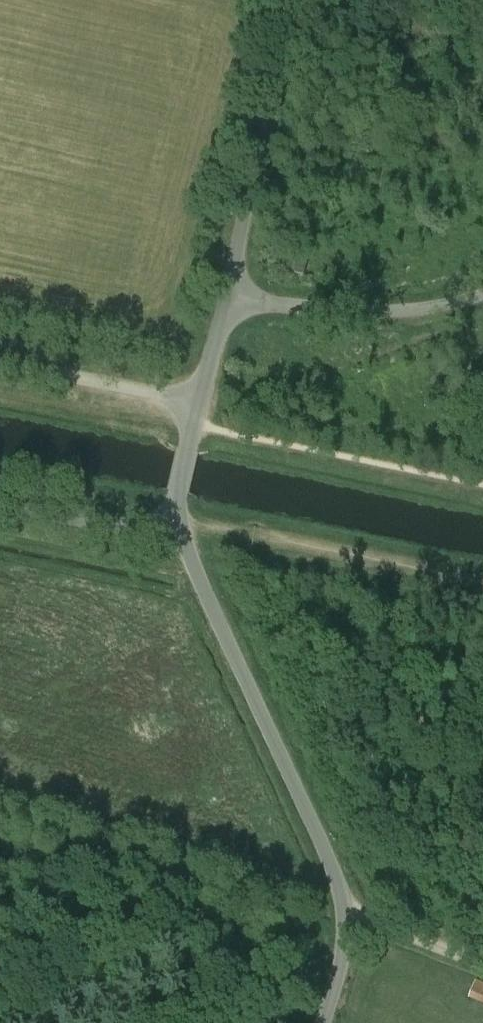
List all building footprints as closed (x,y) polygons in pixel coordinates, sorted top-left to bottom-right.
[(305,276),(307,265),(298,263),(295,273),(305,276)] [(470,999),(482,1003),(482,986),(475,983),(470,999)]
